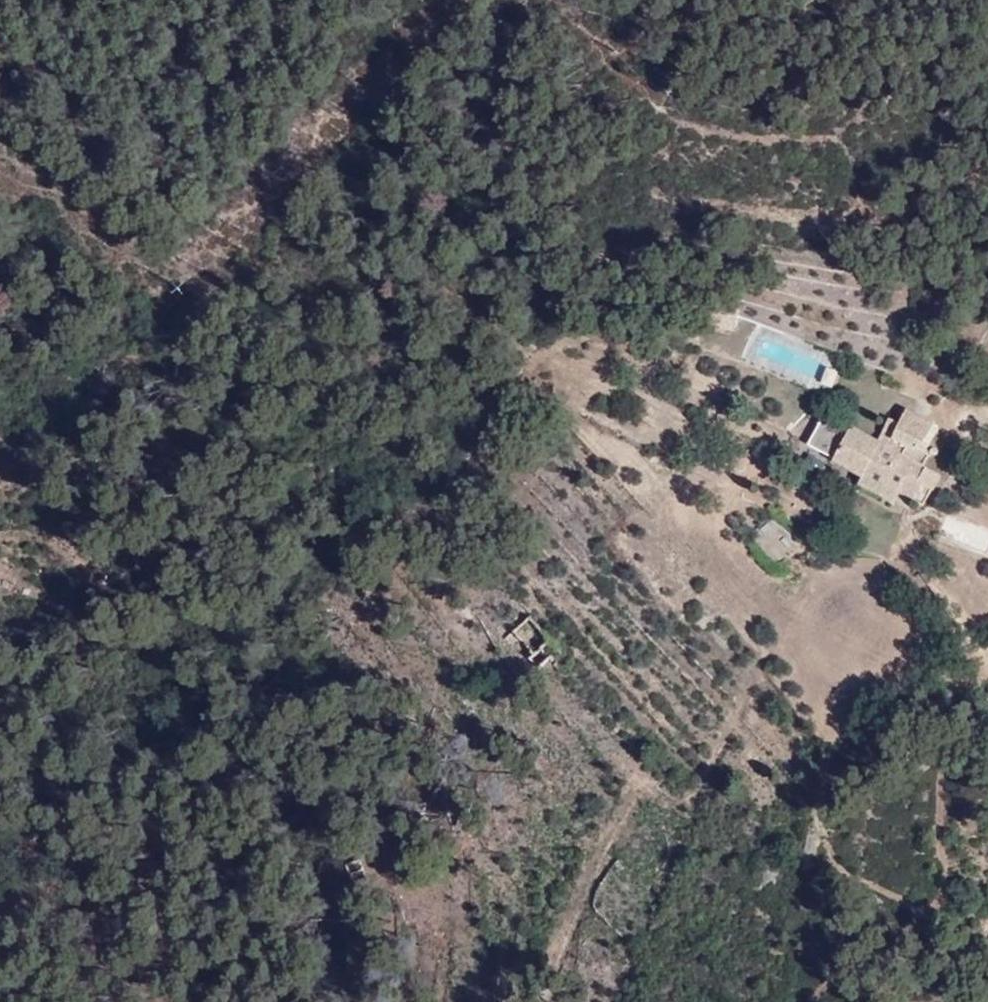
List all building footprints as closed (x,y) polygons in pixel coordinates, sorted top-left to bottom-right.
[(916,406),(884,420),(837,461),(916,527),(987,442),(987,431),(916,406)]
